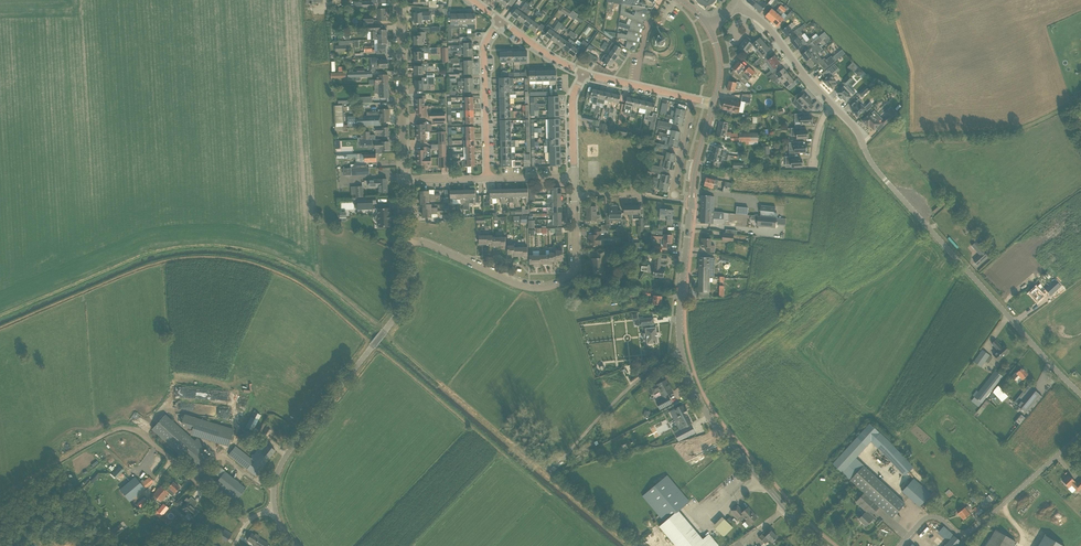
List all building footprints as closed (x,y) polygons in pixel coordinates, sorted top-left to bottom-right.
[(606,12),(612,13),(614,3),(622,4),(622,3),(622,0),(608,0),(606,12)] [(653,9),(656,4),(655,4),(653,3),(655,0),(637,0),(635,3),(633,5),(635,6),(653,9)] [(705,9),(709,3),(710,5),(712,4),(713,3),(715,1),(716,0),(696,0),(696,1),(698,2),(699,4),(701,5),(703,6),(705,6),(705,9)] [(755,7),(761,12),(764,8),(767,5),(763,2),(764,0),(761,0),(755,7)] [(522,13),(518,20),(523,24),(528,18),(525,16),(535,3),(532,1),(529,5),(526,8),(522,13)] [(653,9),(635,6),(633,5),(622,3),(622,4),(621,10),(646,21),(647,17),(649,14),(647,13),(648,8),(652,9),(653,9)] [(766,17),(772,22),(783,7),(781,5),(775,12),(772,9),(766,17)] [(772,22),(777,26),(783,19),(781,17),(783,13),(786,9),(783,7),(772,22)] [(565,9),(562,12),(568,17),(569,16),(571,13),(572,12),(570,11),(566,8),(565,9)] [(378,16),(378,21),(381,21),(386,21),(386,9),(381,9),(377,9),(377,16),(378,16)] [(512,15),(518,20),(522,13),(516,9),(512,15)] [(621,10),(620,15),(629,19),(632,20),(630,26),(642,29),(644,25),(642,25),(644,20),(646,21),(621,10)] [(415,18),(413,18),(414,23),(415,23),(415,24),(422,24),(422,20),(432,20),(432,12),(421,12),(421,13),(415,13),(415,16),(415,18)] [(459,15),(459,24),(467,24),(467,14),(459,15)] [(470,24),(470,29),(475,28),(475,14),(467,14),(467,24),(470,24)] [(451,15),(451,25),(459,24),(459,15),(451,15)] [(523,24),(529,28),(534,22),(528,18),(523,24)] [(529,28),(535,32),(540,26),(534,22),(529,28)] [(619,23),(618,27),(628,30),(627,35),(640,38),(641,34),(639,34),(640,29),(642,30),(642,29),(630,26),(626,25),(619,22),(619,23)] [(545,36),(551,40),(562,25),(559,23),(554,29),(548,25),(543,32),(546,34),(545,36)] [(782,30),(787,37),(793,33),(790,29),(795,26),(792,23),(782,30)] [(794,32),(796,35),(801,31),(806,27),(804,24),(799,28),(798,28),(794,32)] [(551,40),(557,44),(561,38),(559,36),(565,27),(562,25),(551,40)] [(371,31),(371,40),(387,39),(387,30),(382,30),(382,26),(368,26),(368,30),(375,30),(375,31),(371,31)] [(796,39),(792,43),(797,50),(803,45),(805,48),(807,46),(814,40),(812,38),(809,40),(804,33),(803,34),(801,31),(796,35),(798,38),(796,39)] [(414,40),(414,44),(414,45),(420,45),(424,45),(424,39),(426,39),(426,32),(423,32),(417,32),(417,37),(414,37),(414,40)] [(617,37),(617,38),(627,40),(626,48),(627,49),(628,50),(629,50),(631,50),(631,51),(632,52),(633,52),(634,52),(635,52),(635,51),(636,51),(636,50),(636,49),(635,49),(637,48),(637,47),(638,46),(638,45),(639,43),(637,43),(638,38),(640,39),(640,38),(627,35),(620,34),(617,33),(617,36),(617,37)] [(822,41),(818,37),(814,40),(807,46),(809,49),(802,55),(804,59),(806,62),(807,62),(817,54),(812,47),(814,46),(815,46),(822,41)] [(557,44),(563,48),(567,42),(561,38),(557,44)] [(662,47),(663,46),(664,46),(664,45),(665,45),(665,44),(665,43),(665,42),(665,41),(665,40),(664,39),(663,38),(662,38),(661,38),(660,38),(659,38),(658,38),(658,39),(657,39),(657,40),(656,40),(656,41),(656,42),(656,43),(656,44),(657,45),(658,46),(659,47),(660,47),(661,47),(662,47)] [(739,47),(746,53),(750,49),(751,51),(753,49),(755,52),(765,44),(760,38),(759,39),(759,38),(756,40),(757,41),(753,45),(746,39),(739,47)] [(378,44),(377,44),(377,52),(377,54),(387,54),(387,44),(387,39),(378,40),(378,44)] [(563,48),(568,52),(574,45),(575,43),(569,39),(567,42),(563,48)] [(340,46),(336,46),(336,52),(350,52),(349,43),(349,40),(346,41),(340,41),(340,46)] [(568,52),(574,57),(579,51),(581,53),(588,44),(584,40),(582,43),(579,46),(575,43),(574,45),(568,52)] [(609,49),(618,55),(622,49),(612,43),(608,49),(609,49)] [(760,58),(755,62),(758,65),(763,61),(768,57),(768,56),(765,54),(770,50),(765,44),(757,51),(760,54),(758,55),(760,58)] [(415,52),(415,60),(424,60),(424,54),(429,53),(429,54),(438,54),(438,47),(418,48),(418,52),(415,52)] [(608,57),(614,61),(618,55),(609,49),(607,52),(610,54),(608,57)] [(592,61),(595,63),(598,59),(591,54),(588,58),(592,61)] [(822,60),(817,54),(807,62),(810,65),(809,66),(811,69),(812,68),(818,63),(824,71),(830,66),(824,58),(822,60)] [(600,61),(610,67),(614,61),(608,57),(604,55),(600,61)] [(768,57),(763,61),(765,64),(766,63),(768,61),(773,68),(771,70),(770,70),(770,71),(768,73),(764,75),(768,77),(770,76),(779,68),(777,69),(775,67),(777,66),(780,64),(774,56),(770,60),(768,57)] [(375,63),(375,68),(388,68),(389,67),(389,64),(388,63),(387,60),(379,61),(380,61),(377,61),(377,57),(370,58),(371,64),(375,63)] [(449,59),(449,68),(454,68),(454,63),(460,63),(460,59),(449,59)] [(734,67),(749,80),(750,79),(755,73),(749,67),(747,69),(738,61),(734,67)] [(847,67),(853,73),(858,68),(853,62),(847,67)] [(415,67),(415,75),(423,75),(423,71),(427,71),(435,71),(435,66),(428,66),(428,63),(422,64),(422,67),(415,67)] [(830,86),(832,89),(837,84),(835,82),(837,81),(834,78),(833,76),(839,70),(835,64),(822,74),(825,79),(823,81),(829,87),(830,86)] [(745,85),(749,80),(734,67),(732,69),(734,70),(731,73),(740,81),(745,85)] [(449,68),(449,77),(456,77),(459,76),(459,72),(454,72),(454,68),(449,68)] [(777,75),(786,88),(790,84),(791,85),(792,85),(794,84),(794,83),(793,82),(794,82),(784,69),(781,71),(779,68),(770,76),(768,77),(774,81),(775,80),(772,79),(777,75)] [(859,68),(854,73),(859,77),(863,72),(859,68)] [(356,77),(356,80),(360,80),(360,78),(372,77),(372,71),(365,72),(358,72),(348,72),(348,78),(356,77)] [(376,76),(376,85),(379,85),(388,85),(388,75),(379,75),(379,76),(376,76)] [(842,83),(846,86),(853,79),(850,75),(842,83)] [(421,81),(416,81),(416,90),(421,90),(423,90),(423,86),(423,85),(435,84),(435,78),(435,77),(428,78),(422,78),(422,81),(421,81)] [(735,89),(747,92),(748,87),(745,85),(740,81),(740,82),(736,82),(736,83),(729,81),(727,90),(734,92),(735,89)] [(389,97),(388,85),(379,85),(380,98),(389,97)] [(859,93),(862,97),(871,89),(867,85),(859,93)] [(842,98),(846,102),(853,95),(844,86),(837,93),(839,95),(838,96),(841,99),(842,98)] [(592,108),(595,109),(600,91),(592,89),(592,93),(587,92),(586,97),(591,98),(591,97),(594,98),(592,105),(593,105),(592,108)] [(595,112),(599,113),(601,104),(604,104),(606,93),(600,91),(595,109),(595,112)] [(607,107),(606,111),(609,112),(610,108),(612,102),(613,94),(606,93),(604,104),(605,100),(608,101),(607,107)] [(621,96),(613,94),(612,102),(619,104),(621,96)] [(741,101),(750,103),(751,99),(750,98),(751,95),(747,94),(742,94),(742,97),(741,101)] [(796,101),(807,112),(813,106),(810,103),(812,102),(808,98),(809,97),(806,95),(805,95),(804,94),(796,101)] [(416,99),(416,107),(424,106),(424,99),(426,99),(426,96),(420,96),(421,99),(416,99)] [(624,109),(631,110),(632,107),(634,99),(627,97),(625,105),(624,109)] [(632,107),(639,108),(641,101),(634,99),(632,107)] [(723,107),(723,109),(728,110),(727,116),(732,117),(733,111),(738,113),(739,112),(741,103),(735,101),(730,100),(725,99),(723,107)] [(854,112),(858,116),(861,113),(862,113),(866,110),(862,105),(863,104),(859,99),(850,107),(854,111),(854,112)] [(641,101),(639,108),(643,109),(646,110),(648,102),(641,101)] [(646,110),(644,120),(655,123),(657,114),(653,113),(652,116),(649,116),(650,111),(653,112),(655,104),(648,102),(646,110)] [(335,105),(336,127),(344,127),(343,105),(335,105)] [(419,117),(421,117),(427,117),(427,106),(424,106),(416,107),(416,114),(419,114),(419,117)] [(869,125),(874,130),(878,126),(881,123),(884,126),(897,113),(891,107),(888,110),(885,112),(888,116),(883,120),(877,114),(874,118),(869,114),(862,121),(868,127),(869,125)] [(369,116),(357,116),(358,126),(376,126),(378,126),(381,125),(381,122),(384,122),(389,122),(389,109),(383,109),(380,110),(380,115),(369,116)] [(667,115),(684,118),(685,111),(677,109),(676,113),(668,111),(667,115)] [(799,114),(795,114),(795,120),(795,122),(798,122),(801,122),(801,125),(812,124),(811,123),(813,123),(812,120),(811,120),(811,117),(809,117),(805,117),(805,113),(799,114)] [(673,124),(682,126),(684,118),(667,115),(666,118),(674,120),(673,124)] [(418,125),(417,125),(417,132),(418,132),(425,132),(428,132),(428,124),(426,125),(426,121),(421,122),(418,122),(418,125)] [(720,121),(716,135),(722,136),(725,137),(726,132),(729,124),(720,121)] [(386,128),(386,125),(381,125),(378,126),(376,126),(376,133),(379,133),(379,136),(382,136),(389,136),(389,135),(390,135),(390,132),(389,132),(388,128),(386,128)] [(616,134),(626,136),(627,130),(617,128),(616,134)] [(801,128),(791,128),(791,134),(791,136),(794,136),(797,136),(797,139),(808,138),(809,138),(809,134),(807,134),(807,131),(805,131),(801,131),(801,128)] [(662,137),(679,140),(680,133),(672,131),(667,130),(666,134),(661,133),(660,136),(662,137)] [(422,140),(422,143),(427,143),(427,139),(425,139),(425,132),(417,132),(417,140),(422,140)] [(438,132),(439,144),(442,144),(446,144),(446,137),(446,132),(439,132),(438,132)] [(739,137),(731,137),(731,141),(739,141),(739,142),(745,142),(749,142),(758,142),(758,133),(739,133),(739,137)] [(672,147),(677,148),(679,140),(662,137),(661,140),(669,142),(668,146),(672,147)] [(382,142),(376,142),(376,145),(376,146),(376,148),(376,153),(382,153),(382,151),(389,151),(389,142),(383,142),(382,142)] [(793,142),(789,142),(789,148),(789,150),(792,150),(795,150),(795,153),(806,153),(806,152),(807,152),(807,148),(805,148),(805,145),(803,145),(799,145),(799,142),(793,142)] [(439,145),(431,145),(432,149),(438,149),(439,157),(441,157),(446,157),(447,157),(446,144),(442,144),(439,144),(439,145)] [(417,150),(417,158),(427,158),(427,147),(422,147),(422,150),(417,150)] [(713,154),(730,158),(730,156),(727,155),(727,153),(723,152),(724,149),(715,147),(713,154)] [(665,160),(674,162),(676,154),(667,152),(666,157),(656,154),(655,158),(661,159),(665,160)] [(362,154),(347,154),(347,159),(353,158),(353,157),(356,157),(356,159),(356,162),(360,162),(361,168),(367,168),(367,162),(376,162),(376,154),(362,155),(362,154)] [(730,158),(713,154),(711,161),(714,162),(712,167),(719,167),(721,160),(725,161),(725,160),(729,161),(730,158)] [(789,156),(785,157),(786,163),(785,163),(786,165),(789,165),(789,164),(791,164),(791,167),(802,167),(802,166),(803,166),(803,163),(802,163),(802,159),(800,159),(795,160),(795,156),(790,156),(789,156)] [(438,157),(438,168),(446,168),(446,157),(441,157),(439,157),(438,157)] [(422,168),(427,168),(427,165),(431,165),(431,158),(427,158),(417,158),(418,165),(422,165),(422,168)] [(663,168),(672,170),(674,162),(665,160),(661,159),(659,167),(662,167),(663,168)] [(652,180),(669,184),(671,176),(658,174),(657,178),(653,177),(652,180)] [(704,186),(717,190),(719,180),(706,177),(704,186)] [(379,188),(379,193),(387,192),(387,179),(369,180),(369,185),(369,188),(379,188)] [(656,189),(667,192),(669,184),(652,180),(646,179),(644,186),(648,187),(649,184),(656,185),(655,188),(656,189)] [(723,191),(730,192),(732,184),(725,182),(723,191)] [(356,195),(356,197),(363,197),(363,195),(362,186),(352,187),(352,195),(356,195)] [(490,202),(490,204),(492,204),(492,199),(496,199),(496,189),(490,190),(490,195),(486,195),(487,202),(490,202)] [(473,204),(473,205),(476,204),(480,204),(480,203),(479,195),(476,195),(476,190),(469,190),(469,199),(470,199),(470,204),(473,204)] [(711,196),(702,195),(701,210),(710,211),(710,204),(710,203),(714,203),(714,196),(711,196)] [(920,196),(918,198),(928,209),(930,207),(920,196)] [(358,200),(358,208),(373,208),(373,203),(376,203),(376,197),(358,197),(358,198),(358,200)] [(609,212),(610,219),(614,219),(614,221),(621,221),(621,212),(618,212),(618,206),(616,206),(616,205),(612,206),(611,207),(611,212),(609,212)] [(760,215),(774,216),(774,206),(761,205),(760,215)] [(640,206),(631,206),(632,219),(633,219),(639,219),(640,219),(640,211),(640,206)] [(747,215),(748,208),(737,206),(736,214),(747,215)] [(597,207),(587,207),(587,220),(591,220),(591,224),(600,224),(600,217),(597,217),(597,216),(597,207)] [(379,223),(377,223),(378,229),(384,228),(384,227),(390,227),(390,209),(379,209),(379,223)] [(660,209),(659,216),(667,217),(666,225),(666,226),(667,226),(672,226),(673,210),(660,209)] [(701,210),(701,223),(713,224),(713,216),(714,212),(710,211),(701,210)] [(758,216),(757,226),(776,228),(777,218),(758,216)] [(589,236),(589,246),(601,245),(600,233),(607,233),(607,231),(606,231),(601,231),(601,232),(594,232),(594,236),(589,236)] [(651,234),(651,238),(660,239),(664,239),(664,243),(664,248),(670,248),(670,244),(672,244),(672,235),(662,235),(662,231),(658,231),(651,231),(651,234)] [(722,242),(733,243),(734,234),(723,233),(722,242)] [(706,252),(714,252),(714,245),(711,245),(711,239),(701,239),(701,248),(706,248),(706,252)] [(976,241),(971,246),(980,256),(974,262),(977,266),(989,256),(991,254),(981,242),(979,244),(976,241)] [(597,258),(591,259),(592,266),(593,266),(594,275),(599,275),(603,274),(603,271),(602,262),(605,262),(604,252),(603,252),(597,252),(597,258)] [(642,266),(641,270),(645,271),(645,272),(653,273),(653,276),(659,277),(659,278),(663,279),(664,277),(664,270),(663,270),(663,266),(666,267),(666,262),(666,261),(667,261),(667,257),(655,255),(654,260),(656,260),(655,269),(654,269),(654,268),(649,264),(647,267),(642,266)] [(699,257),(699,277),(709,277),(709,276),(714,277),(714,271),(714,266),(714,258),(710,258),(710,257),(705,257),(699,257)] [(698,297),(709,297),(709,277),(699,277),(698,297)] [(1060,286),(1055,280),(1045,289),(1050,296),(1060,286)] [(1036,288),(1030,293),(1038,302),(1044,296),(1036,288)] [(649,304),(661,305),(662,297),(654,296),(653,298),(650,298),(649,304)] [(648,318),(639,319),(640,326),(650,325),(654,325),(654,317),(648,318)] [(650,328),(645,328),(646,334),(647,339),(646,339),(647,344),(648,344),(648,345),(649,345),(649,346),(650,346),(651,345),(652,345),(652,344),(658,343),(657,338),(659,338),(659,332),(657,332),(656,327),(654,327),(650,328)] [(992,354),(998,361),(1009,351),(1004,346),(1002,348),(995,340),(992,344),(997,349),(992,354)] [(989,362),(993,356),(982,349),(974,362),(982,367),(986,361),(989,362)] [(1018,375),(1022,380),(1028,375),(1022,368),(1019,371),(1018,370),(1011,377),(1014,380),(1018,375)] [(972,396),(982,403),(1003,376),(995,370),(987,381),(985,382),(978,391),(976,390),(972,396)] [(669,387),(666,380),(664,381),(661,382),(661,383),(657,385),(657,384),(651,387),(654,393),(660,390),(663,396),(664,399),(656,403),(660,409),(671,403),(668,397),(666,395),(672,391),(670,387),(669,387)] [(995,393),(1003,401),(1008,396),(1001,388),(1000,389),(998,387),(995,389),(997,392),(995,393)] [(1038,394),(1032,388),(1018,406),(1024,411),(1038,394)] [(678,442),(679,442),(694,434),(695,433),(694,433),(690,426),(691,426),(691,425),(690,426),(689,424),(691,423),(690,420),(690,419),(690,418),(689,418),(689,417),(688,416),(689,416),(688,416),(686,413),(687,413),(687,412),(685,409),(684,409),(683,406),(682,406),(680,407),(678,409),(677,407),(676,407),(671,410),(675,418),(675,419),(676,419),(679,417),(684,427),(681,429),(682,431),(681,431),(680,431),(675,434),(679,441),(678,442)] [(254,412),(246,426),(253,430),(260,415),(254,412)] [(174,448),(197,468),(209,455),(186,435),(187,434),(165,414),(152,429),(173,449),(174,448)] [(190,435),(228,447),(234,429),(184,414),(180,426),(192,429),(190,435)] [(857,437),(833,464),(842,473),(856,458),(867,446),(871,442),(882,452),(904,476),(913,467),(892,443),(889,446),(888,445),(891,443),(878,432),(875,429),(875,428),(869,423),(857,437)] [(263,434),(267,437),(268,434),(270,436),(273,432),(271,431),(267,428),(263,434)] [(246,432),(243,439),(247,440),(248,439),(250,440),(249,441),(253,443),(256,436),(246,432)] [(229,455),(255,476),(275,451),(267,445),(262,451),(259,448),(250,459),(235,447),(229,455)] [(112,475),(116,479),(124,470),(119,466),(112,475)] [(859,519),(866,526),(871,520),(873,522),(876,519),(872,515),(880,506),(898,522),(902,518),(897,514),(905,504),(863,466),(850,480),(865,493),(856,502),(866,512),(864,514),(859,519)] [(217,482),(238,498),(246,487),(220,467),(216,473),(221,477),(217,482)] [(100,476),(97,473),(90,480),(93,483),(100,476)] [(676,545),(718,545),(719,545),(709,534),(702,539),(678,511),(689,501),(667,475),(642,495),(664,522),(659,526),(676,545)] [(1078,492),(1080,489),(1080,480),(1077,484),(1069,475),(1063,481),(1069,488),(1072,485),(1078,492)] [(125,494),(131,501),(153,482),(149,477),(144,481),(142,479),(139,482),(125,494)] [(913,479),(902,491),(915,503),(919,507),(931,494),(926,490),(913,479)] [(153,495),(161,502),(168,493),(172,496),(175,493),(176,492),(179,488),(173,482),(169,486),(168,488),(166,491),(160,486),(153,495)] [(946,493),(950,497),(954,493),(949,489),(946,493)] [(719,498),(716,491),(707,495),(712,505),(715,504),(713,500),(716,499),(717,500),(719,498)] [(981,503),(983,506),(992,499),(993,498),(991,494),(981,503)] [(137,503),(141,508),(147,503),(143,498),(137,503)] [(182,509),(193,519),(199,512),(193,507),(197,503),(194,500),(190,505),(187,503),(184,507),(182,509)] [(82,505),(79,508),(84,515),(89,512),(91,510),(86,502),(82,505)] [(157,511),(154,514),(160,518),(162,515),(164,516),(170,509),(163,504),(157,511)] [(745,522),(748,526),(750,525),(757,518),(748,507),(743,512),(737,505),(731,511),(738,519),(742,516),(746,521),(745,522)] [(958,513),(963,520),(970,514),(967,511),(970,509),(967,506),(965,508),(965,507),(958,513)] [(976,512),(978,515),(983,511),(981,508),(980,509),(979,507),(977,508),(976,507),(973,509),(976,512)] [(713,525),(724,536),(734,527),(723,516),(713,525)] [(120,524),(110,532),(114,537),(124,529),(120,524)] [(937,529),(943,535),(947,530),(944,526),(943,527),(941,525),(937,529)] [(216,535),(227,542),(232,534),(225,529),(223,531),(220,529),(216,535)] [(1015,541),(996,530),(986,545),(1012,545),(1015,541)] [(762,534),(759,537),(765,544),(767,542),(770,545),(776,539),(778,537),(771,531),(765,537),(762,534)] [(247,540),(254,544),(253,545),(254,545),(267,545),(268,544),(260,539),(259,538),(259,537),(255,534),(254,535),(251,534),(247,540)] [(962,542),(954,535),(944,545),(958,545),(962,542)] [(1045,536),(1038,545),(1062,545),(1045,536)]
